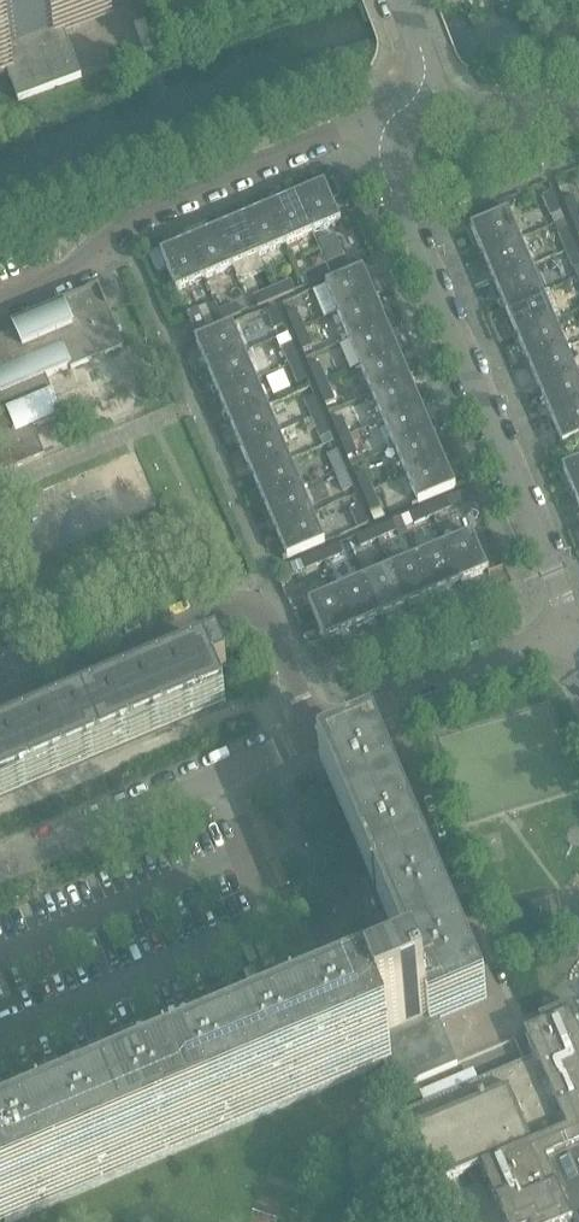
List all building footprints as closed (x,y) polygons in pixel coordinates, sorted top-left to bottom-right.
[(8,74),(0,52),(41,37),(54,32),(63,28),(78,23),(111,10),(107,0),(0,0),(0,77),(8,74)] [(41,37),(0,52),(8,74),(18,101),(82,78),(63,28),(54,32),(41,37)] [(325,184),(298,195),(314,233),(341,222),(325,184)] [(553,193),(543,197),(551,216),(561,212),(553,193)] [(298,195),(270,207),(286,245),(314,233),(298,195)] [(571,218),(578,215),(578,210),(573,195),(563,200),(571,218)] [(270,207),(243,219),(259,256),(286,245),(270,207)] [(471,227),(482,254),(520,238),(508,211),(471,227)] [(243,219),(216,230),(232,268),(259,256),(243,219)] [(558,233),(566,252),(576,248),(568,229),(558,233)] [(216,230),(188,242),(204,280),(232,268),(216,230)] [(482,254),(494,282),(531,266),(520,238),(482,254)] [(188,242),(161,254),(177,291),(204,280),(188,242)] [(566,252),(574,270),(578,268),(578,255),(576,248),(566,252)] [(345,258),(326,266),(330,276),(349,268),(345,258)] [(326,266),(308,274),(312,283),(330,276),(326,266)] [(531,266),(494,282),(505,309),(543,293),(531,266)] [(326,285),(337,312),(375,296),(363,269),(326,285)] [(290,281),(272,289),(276,299),(294,291),(290,281)] [(45,456),(33,429),(63,417),(62,416),(52,394),(53,393),(46,377),(70,367),(71,370),(89,362),(88,360),(104,353),(105,355),(124,347),(99,288),(11,325),(12,327),(14,332),(9,334),(0,337),(0,475),(45,456)] [(272,289),(254,297),(258,306),(276,299),(272,289)] [(505,309),(517,336),(555,320),(543,293),(505,309)] [(375,296),(337,312),(349,340),(386,324),(375,296)] [(215,303),(205,307),(213,325),(223,321),(219,311),(215,303)] [(237,304),(219,311),(223,321),(241,314),(237,304)] [(276,307),(266,311),(274,329),(284,325),(276,307)] [(287,313),(294,332),(304,328),(296,309),(287,313)] [(198,310),(187,315),(195,333),(206,329),(198,310)] [(517,336),(528,364),(566,348),(555,320),(517,336)] [(233,324),(195,340),(206,368),(244,352),(233,324)] [(349,340),(360,367),(398,351),(386,324),(349,340)] [(304,328),(294,332),(302,350),(312,346),(304,328)] [(291,343),(282,347),(289,366),(299,361),(291,343)] [(528,364),(540,391),(578,375),(566,348),(528,364)] [(360,367),(372,394),(410,378),(398,351),(360,367)] [(244,352),(206,368),(218,395),(256,379),(244,352)] [(307,380),(299,361),(289,366),(297,384),(307,380)] [(309,367),(317,386),(327,381),(319,363),(309,367)] [(540,391),(551,418),(578,407),(578,378),(578,375),(540,391)] [(372,394),(383,421),(421,405),(410,378),(372,394)] [(218,395),(229,422),(267,406),(256,379),(218,395)] [(335,400),(327,381),(317,386),(325,404),(335,400)] [(304,401),(312,420),(322,415),(314,397),(304,401)] [(383,421),(395,449),(433,433),(421,405),(383,421)] [(229,422),(241,449),(279,433),(267,406),(229,422)] [(551,418),(563,446),(578,439),(578,407),(551,418)] [(322,415),(312,420),(320,438),(330,434),(322,415)] [(332,421),(340,439),(350,435),(342,417),(332,421)] [(279,433),(241,449),(252,477),(290,461),(279,433)] [(395,449),(406,476),(444,460),(433,433),(395,449)] [(350,435),(340,439),(348,458),(358,454),(350,435)] [(327,455),(335,473),(345,469),(337,451),(327,455)] [(444,460),(406,476),(418,503),(456,487),(444,460)] [(290,461),(252,477),(264,504),(302,488),(290,461)] [(574,496),(578,494),(578,461),(562,468),(574,496)] [(345,469),(335,473),(343,492),(353,488),(345,469)] [(355,475),(363,493),(372,489),(365,471),(355,475)] [(302,488),(264,504),(276,531),(313,515),(302,488)] [(380,508),(372,489),(363,493),(370,512),(380,508)] [(446,499),(428,507),(432,516),(451,509),(446,499)] [(360,505),(350,509),(358,528),(368,524),(360,505)] [(428,507),(410,514),(414,524),(432,516),(428,507)] [(325,543),(313,515),(276,531),(287,559),(325,543)] [(393,522),(374,529),(378,539),(397,531),(393,522)] [(374,529),(356,537),(360,547),(378,539),(374,529)] [(472,533),(445,544),(461,582),(489,571),(472,533)] [(339,544),(320,552),(324,562),(343,554),(339,544)] [(445,544),(418,556),(434,594),(461,582),(445,544)] [(320,552),(302,560),(306,570),(324,562),(320,552)] [(418,556),(390,568),(407,605),(434,594),(418,556)] [(390,568),(363,579),(379,617),(407,605),(390,568)] [(363,579),(336,591),(352,629),(379,617),(363,579)] [(336,591),(308,603),(324,640),(352,629),(336,591)] [(307,612),(295,618),(303,636),(315,631),(307,612)] [(226,703),(224,698),(215,676),(227,670),(218,648),(211,651),(205,654),(203,649),(49,714),(44,703),(29,709),(34,720),(0,735),(0,799),(226,703)] [(398,960),(362,976),(377,1012),(364,1018),(362,1012),(312,1033),(304,1016),(278,1028),(285,1044),(186,1086),(179,1069),(151,1081),(158,1098),(60,1140),(53,1123),(25,1135),(33,1152),(0,1165),(0,1214),(4,1221),(14,1221),(384,1065),(395,1092),(458,1065),(440,1022),(486,1002),(376,743),(324,766),(371,879),(365,882),(376,908),(383,906),(406,962),(400,964),(398,960)] [(12,999),(0,970),(0,1004),(12,999)] [(407,1111),(414,1129),(412,1130),(436,1186),(476,1169),(481,1167),(484,1173),(505,1221),(578,1221),(578,1033),(576,1026),(578,1024),(578,1016),(574,1004),(539,1019),(542,1026),(530,1031),(525,1033),(525,1035),(526,1034),(526,1035),(535,1057),(524,1061),(423,1104),(408,1111),(407,1111)] [(476,1169),(467,1173),(473,1188),(487,1182),(484,1173),(481,1167),(476,1169)]
